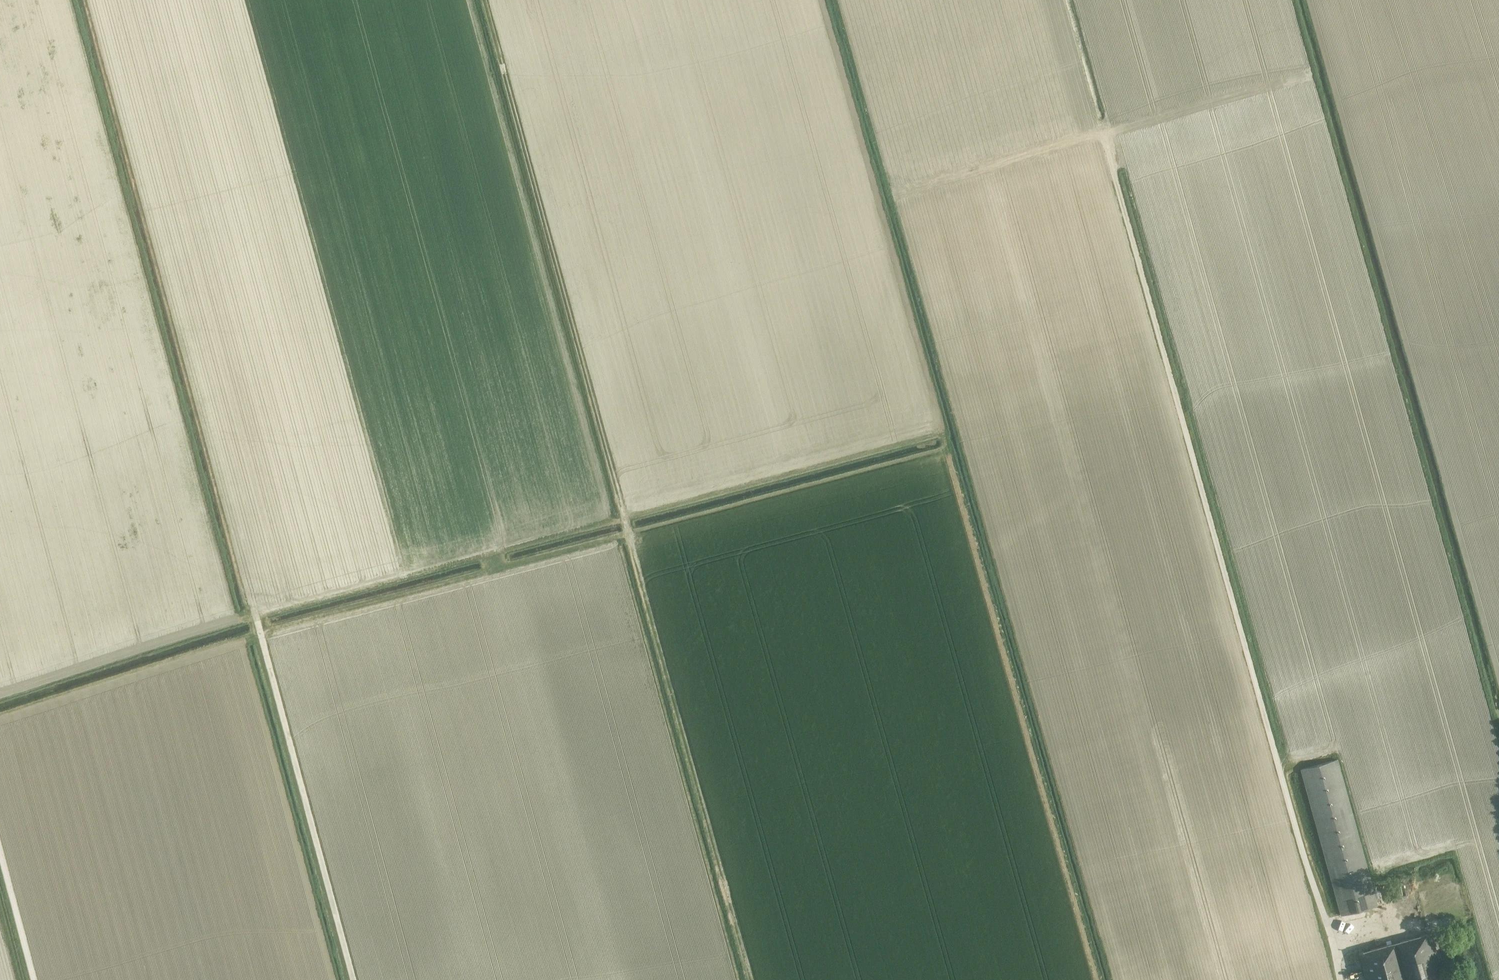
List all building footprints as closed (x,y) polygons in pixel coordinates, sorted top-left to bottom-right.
[(1377,905),(1338,759),(1300,769),(1340,915),(1377,905)] [(1430,933),(1359,952),(1367,979),(1443,979),(1430,933)]
